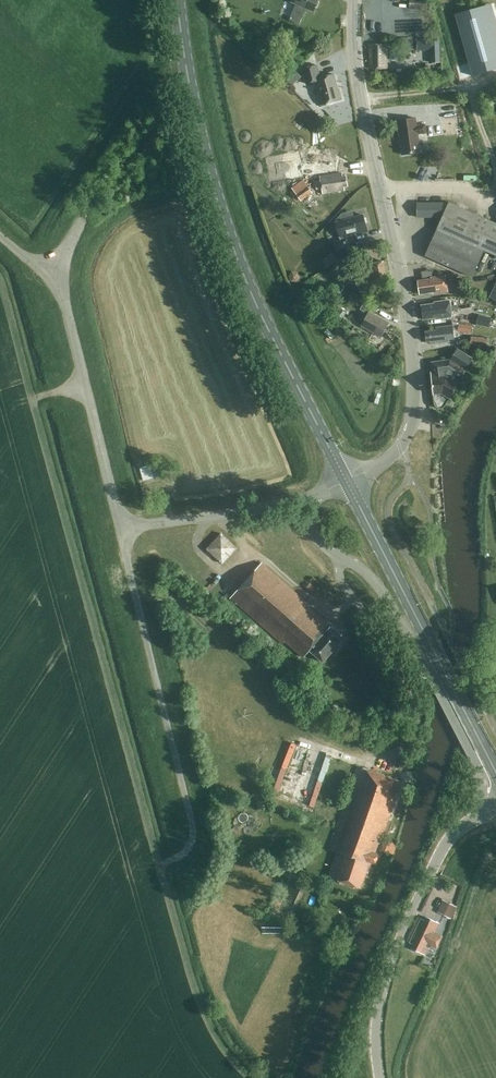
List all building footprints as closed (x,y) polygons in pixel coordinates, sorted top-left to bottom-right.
[(290,20),(300,24),(306,8),(313,11),(318,0),(292,0),(291,2),(296,4),(290,20)] [(410,8),(417,9),(417,12),(425,13),(426,9),(428,9),(428,0),(410,0),(410,8)] [(458,13),(474,71),(495,65),(495,37),(487,4),(458,13)] [(398,49),(413,49),(413,39),(398,39),(398,49)] [(431,62),(440,62),(439,41),(430,41),(417,42),(417,50),(431,49),(431,62)] [(387,56),(387,44),(369,44),(370,65),(373,65),(373,68),(387,68),(387,56)] [(399,50),(390,51),(390,60),(399,59),(399,50)] [(307,84),(316,81),(319,95),(321,94),(324,104),(342,99),(339,88),(338,89),(334,74),(321,77),(317,65),(303,69),(307,84)] [(418,134),(426,133),(425,124),(417,125),(416,118),(397,120),(402,154),(420,152),(418,134)] [(344,186),(348,186),(346,176),(343,176),(342,173),(320,176),(320,180),(316,181),(317,189),(322,188),(322,194),(345,190),(344,186)] [(301,201),(312,193),(303,180),(292,188),(301,201)] [(449,202),(417,203),(417,217),(442,217),(425,255),(472,276),(484,250),(495,255),(495,223),(449,202)] [(363,215),(336,222),(341,240),(334,242),(338,254),(351,250),(348,238),(347,238),(346,234),(356,231),(356,232),(359,234),(368,231),(363,215)] [(337,261),(332,253),(322,260),(327,267),(337,261)] [(360,284),(387,279),(384,261),(372,263),(371,260),(363,261),(364,270),(358,271),(360,281),(360,284)] [(337,279),(334,281),(341,290),(354,278),(341,263),(331,273),(337,279)] [(431,278),(422,280),(418,280),(420,294),(433,292),(433,293),(448,291),(446,275),(432,277),(431,277),(431,278)] [(472,291),(470,297),(480,301),(482,294),(472,291)] [(437,318),(452,316),(451,309),(456,309),(455,300),(434,302),(435,304),(422,305),(423,319),(436,317),(437,318)] [(389,323),(374,314),(377,308),(365,301),(360,309),(368,314),(361,326),(381,337),(389,323)] [(338,323),(346,313),(340,308),(332,319),(338,323)] [(492,317),(479,314),(476,324),(489,327),(492,317)] [(430,344),(455,341),(454,332),(453,325),(435,327),(436,330),(425,332),(426,341),(430,341),(430,344)] [(486,346),(487,337),(471,336),(470,345),(486,346)] [(462,375),(465,371),(465,369),(473,358),(457,348),(450,360),(432,362),(433,372),(431,372),(432,384),(432,385),(434,403),(434,404),(435,405),(435,406),(436,406),(436,407),(437,408),(438,408),(439,408),(440,408),(441,408),(442,408),(443,407),(444,407),(445,406),(464,376),(462,375)] [(143,480),(167,474),(164,461),(140,468),(143,480)] [(224,531),(209,547),(226,563),(241,546),(224,531)] [(323,662),(341,641),(328,629),(330,627),(308,607),(310,605),(262,563),(230,598),(283,643),(285,641),(304,657),(310,650),(323,662)] [(380,844),(402,781),(358,766),(328,849),(344,855),(336,880),(360,888),(366,872),(368,873),(371,864),(377,866),(381,854),(375,852),(378,843),(380,844)] [(327,877),(336,880),(344,855),(339,853),(339,855),(335,854),(327,877)] [(444,906),(455,910),(458,903),(446,899),(444,906)] [(434,950),(440,937),(433,934),(439,923),(426,917),(425,920),(421,918),(410,942),(413,944),(412,948),(425,954),(428,947),(434,950)]
